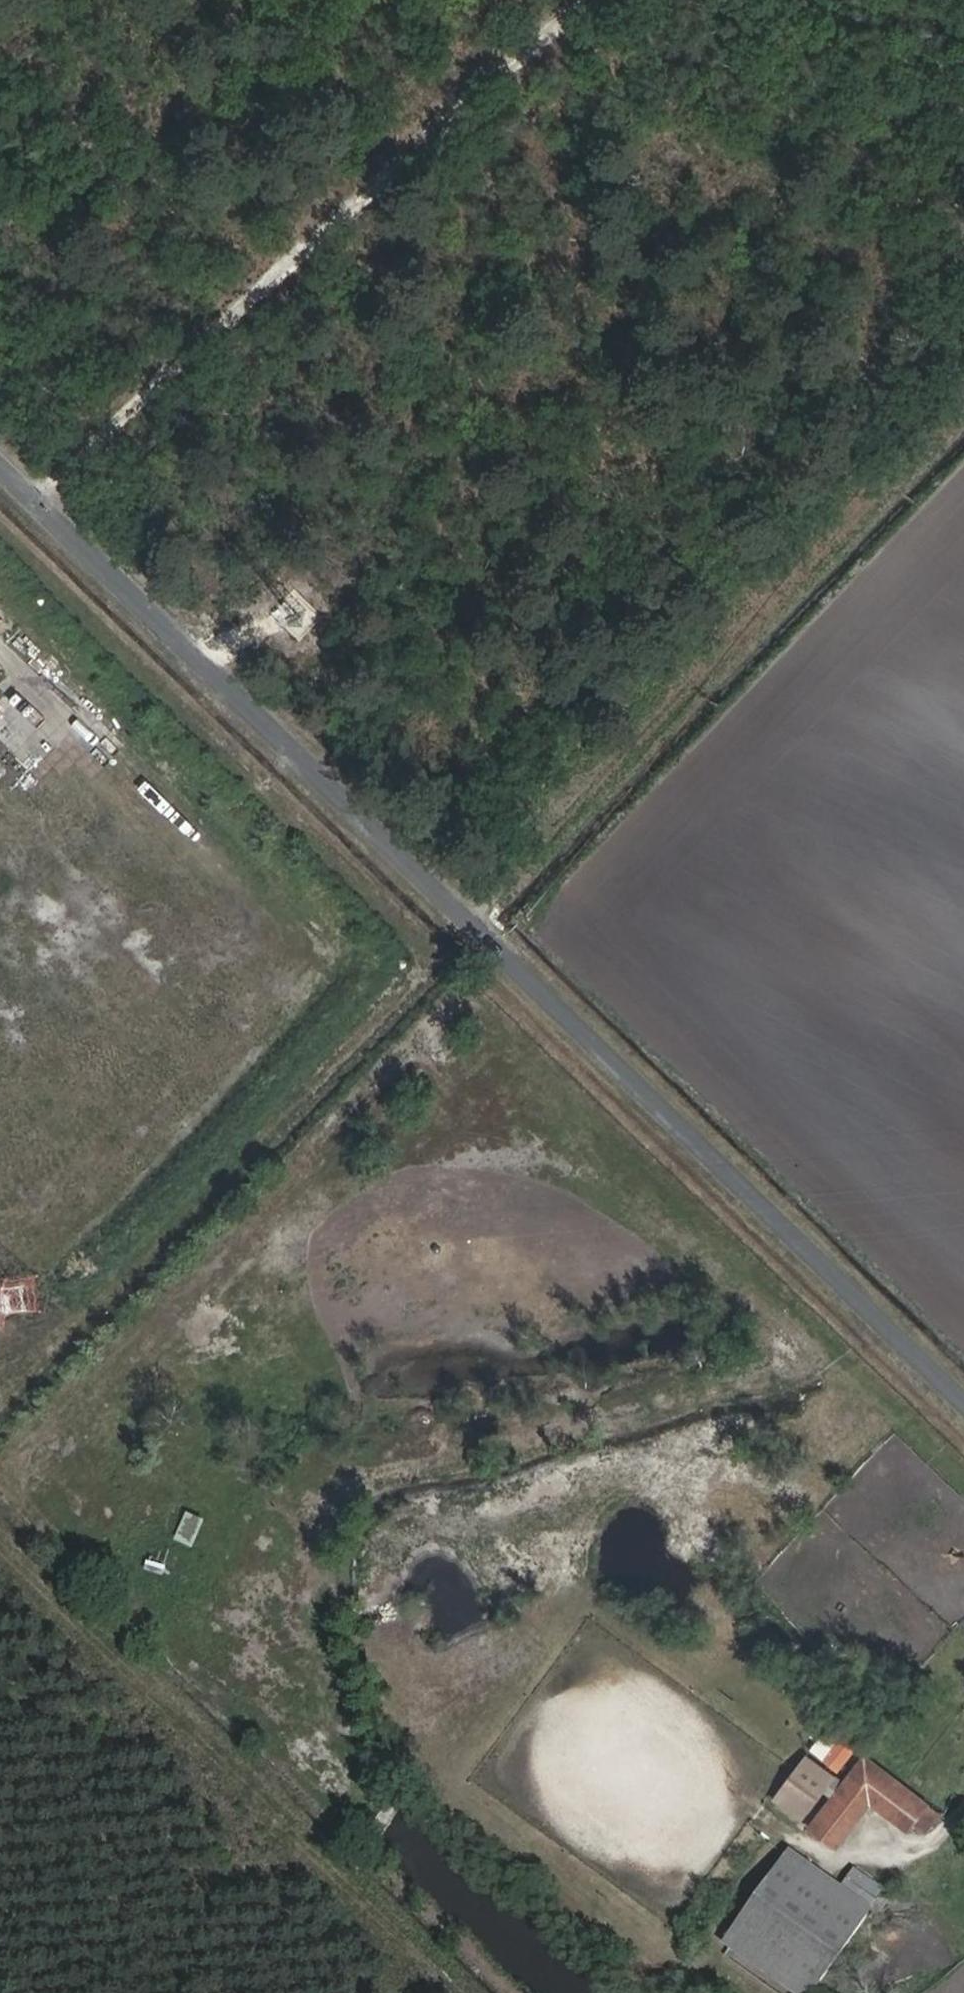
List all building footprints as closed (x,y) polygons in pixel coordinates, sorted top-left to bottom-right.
[(9,1272),(8,1308),(40,1308),(40,1272),(9,1272)] [(189,1507),(178,1534),(195,1541),(206,1514),(189,1507)] [(906,1757),(843,1711),(792,1778),(820,1799),(850,1757),(886,1785),(906,1757)] [(855,1857),(773,1797),(701,1896),(783,1955),(855,1857)]
